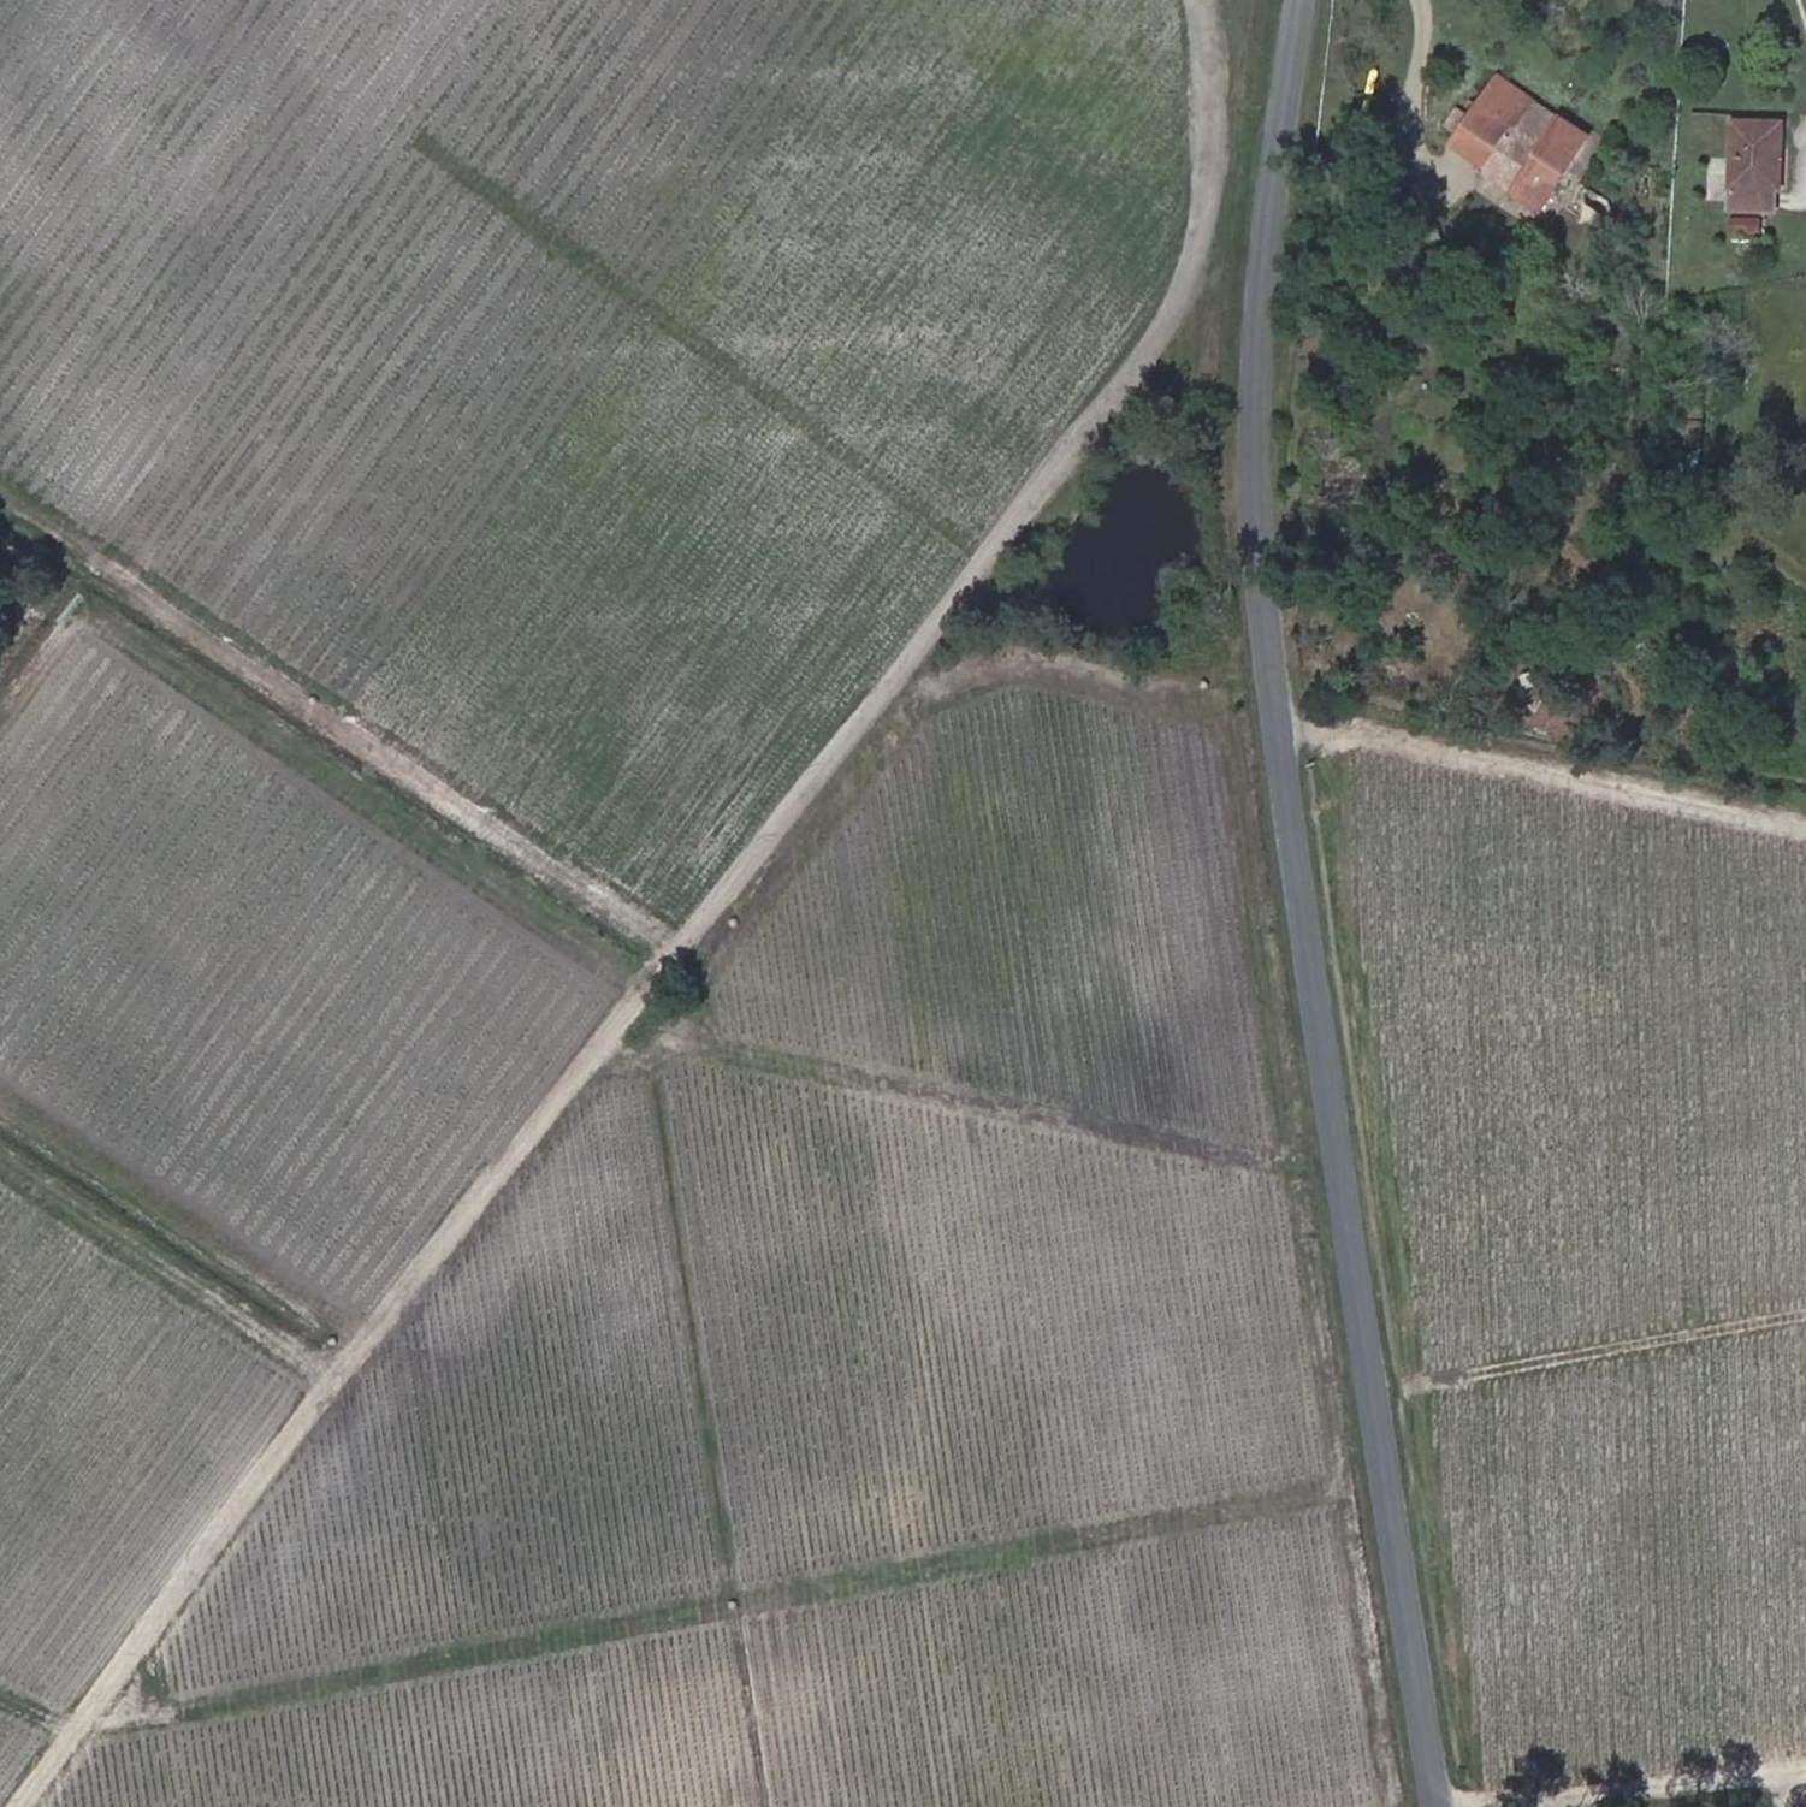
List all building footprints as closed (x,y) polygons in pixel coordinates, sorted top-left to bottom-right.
[(1591,122),(1589,120),(1499,62),(1453,136),(1544,193),(1591,122)] [(1795,124),(1741,120),(1735,209),(1778,212),(1784,146),(1794,147),(1795,124)]
